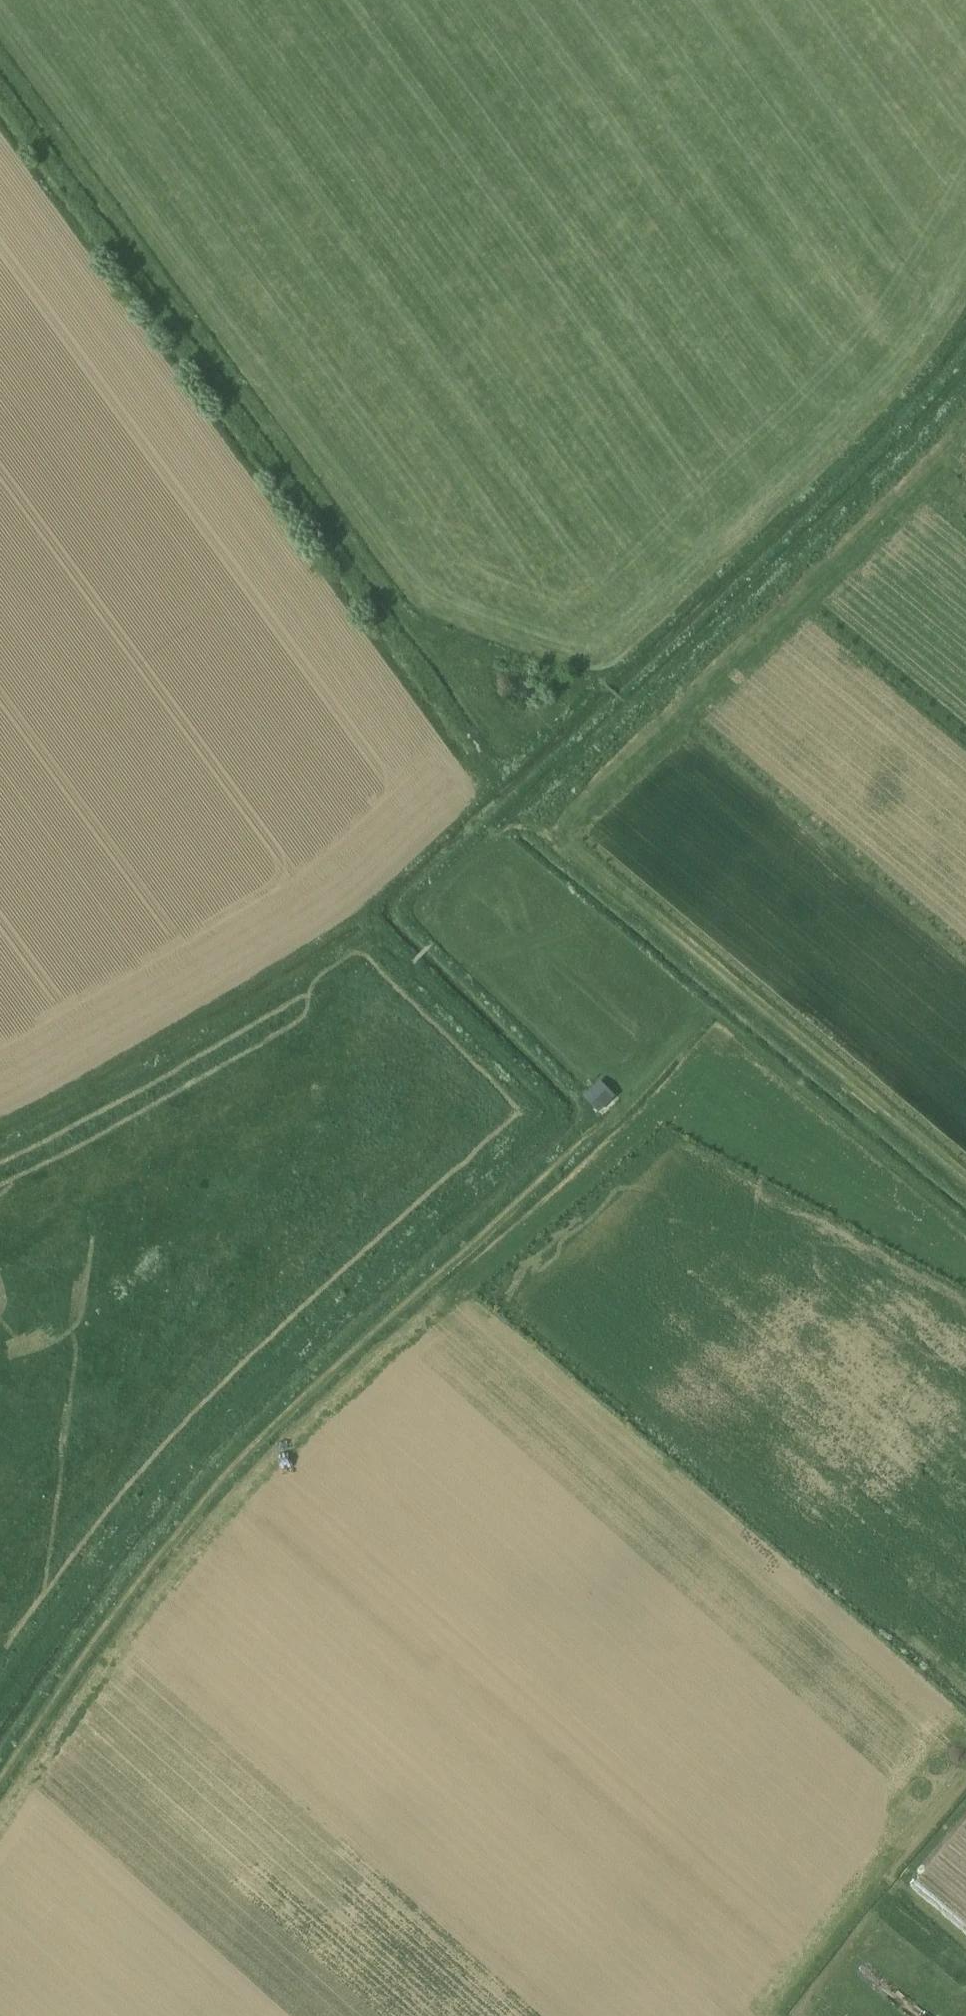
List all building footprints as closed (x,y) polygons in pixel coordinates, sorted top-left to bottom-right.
[(583,1095),(596,1108),(610,1094),(596,1081),(583,1095)]
